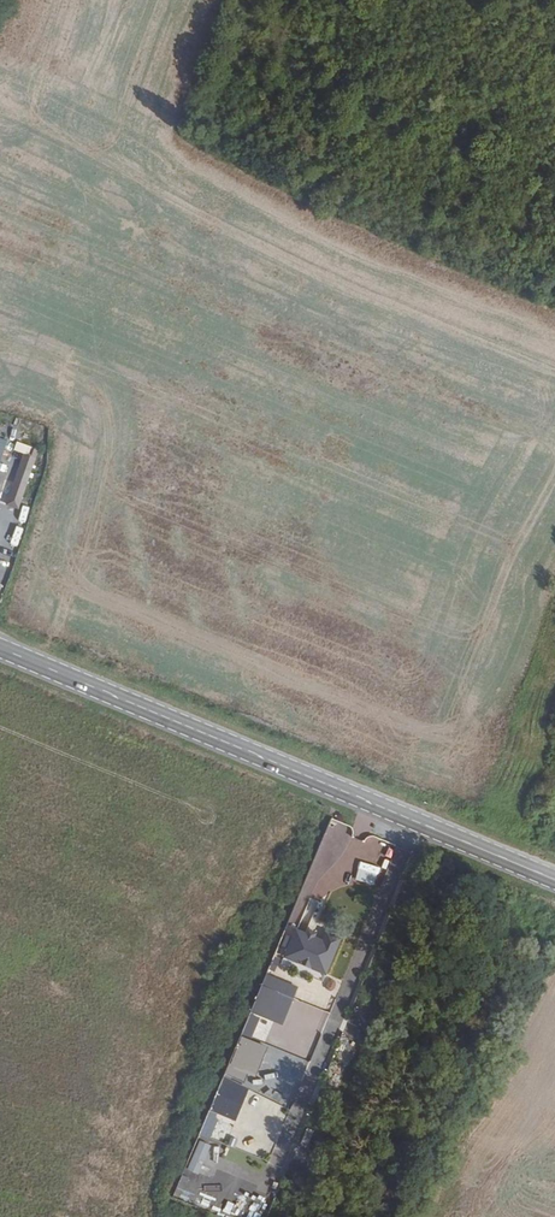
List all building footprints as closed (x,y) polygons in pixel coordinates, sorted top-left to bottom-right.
[(25,435),(42,439),(44,429),(28,424),(25,435)] [(14,450),(30,455),(33,447),(17,441),(14,450)] [(21,509),(34,457),(20,453),(6,506),(21,509)] [(280,959),(291,932),(285,929),(249,1014),(270,1022),(294,964),(280,959)] [(295,936),(293,945),(311,952),(315,943),(295,936)] [(309,1147),(313,1130),(305,1128),(301,1145),(309,1147)]
